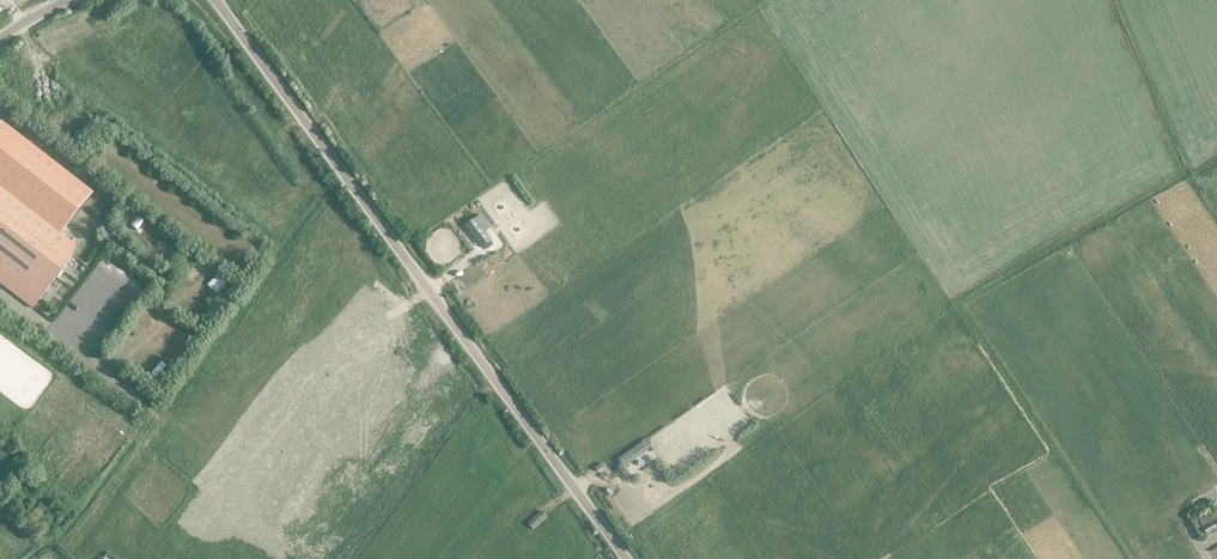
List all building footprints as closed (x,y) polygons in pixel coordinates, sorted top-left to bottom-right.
[(32,308),(78,250),(60,236),(92,194),(1,123),(0,124),(0,283),(32,308)] [(471,229),(484,246),(491,241),(474,220),(465,227),(468,231),(471,229)] [(642,443),(618,460),(623,467),(647,449),(642,443)] [(547,518),(542,512),(528,525),(533,531),(547,518)] [(1208,537),(1216,532),(1216,514),(1216,512),(1199,522),(1208,537)]
